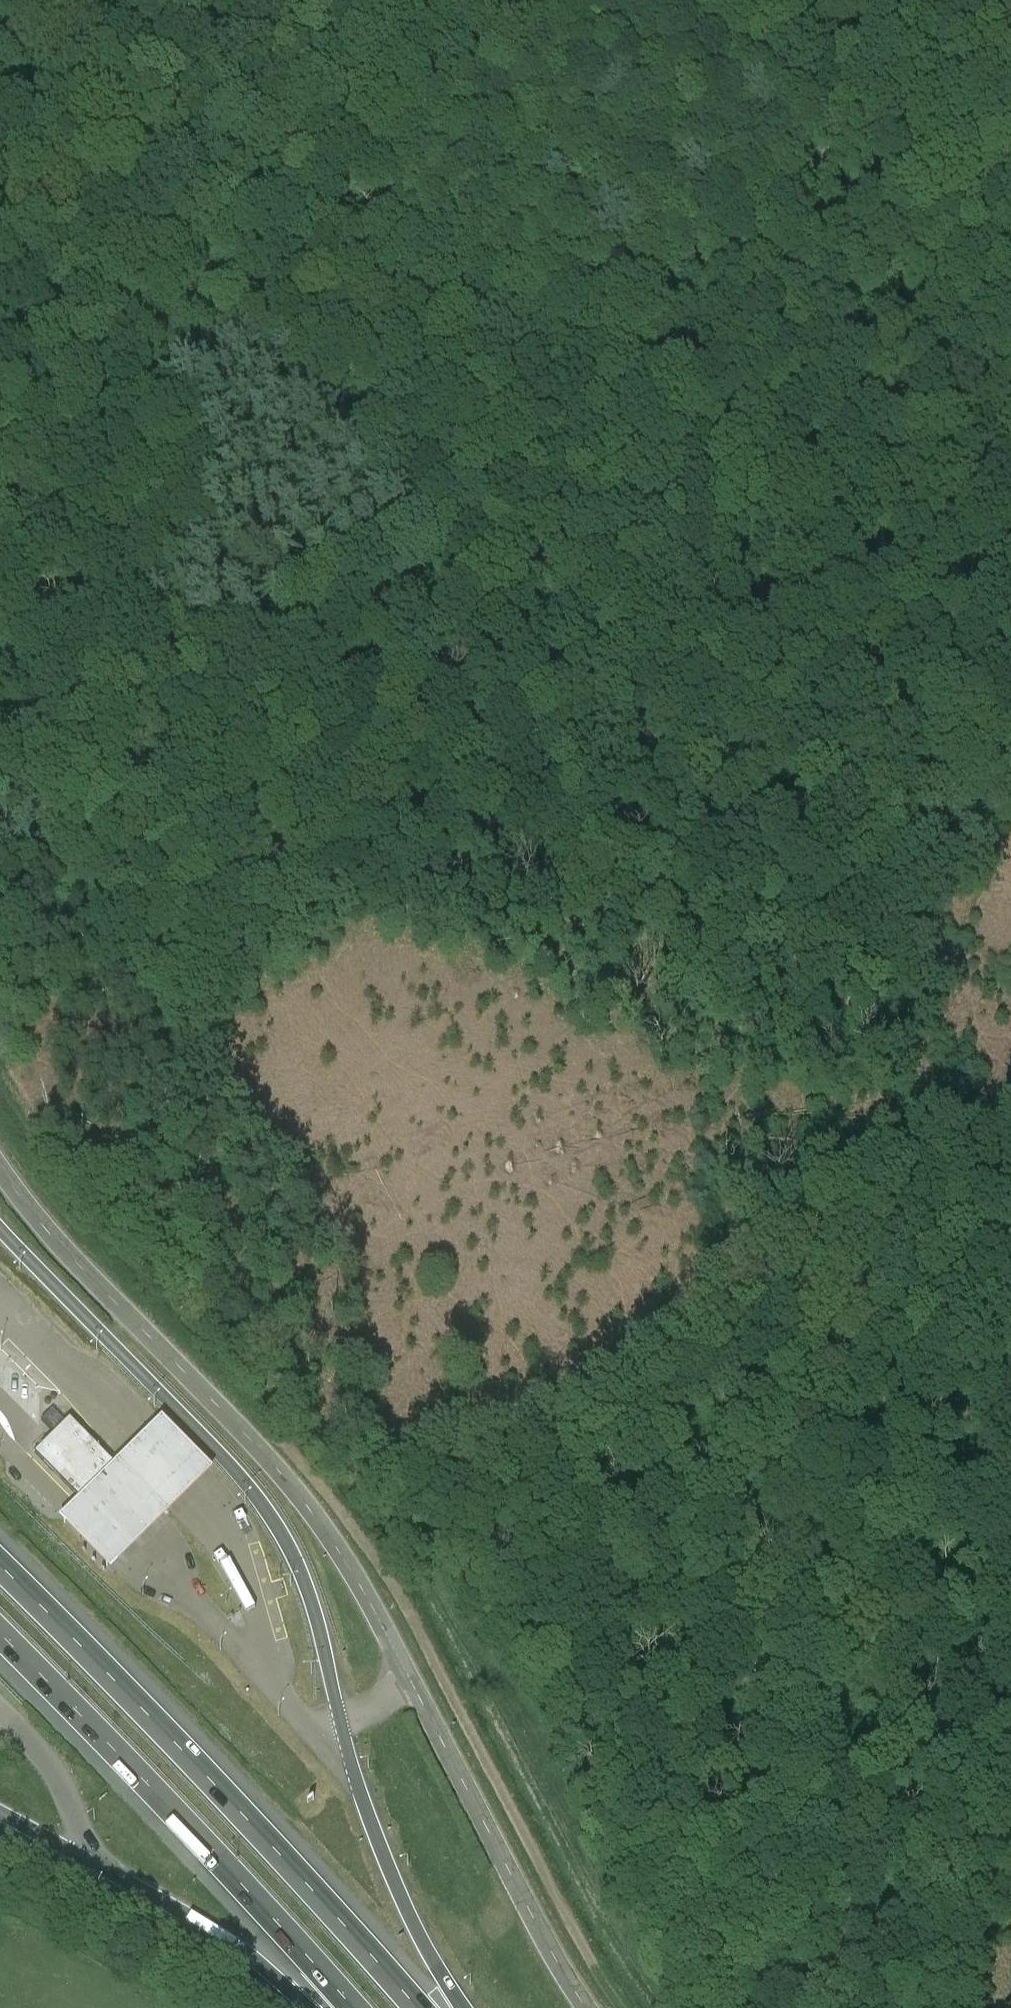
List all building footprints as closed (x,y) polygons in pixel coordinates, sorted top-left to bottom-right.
[(116,1465),(70,1419),(65,1424),(34,1454),(59,1478),(65,1472),(89,1496),(118,1468),(116,1465)] [(119,1462),(58,1522),(109,1573),(167,1516),(170,1513),(211,1472),(161,1421),(119,1462)]
